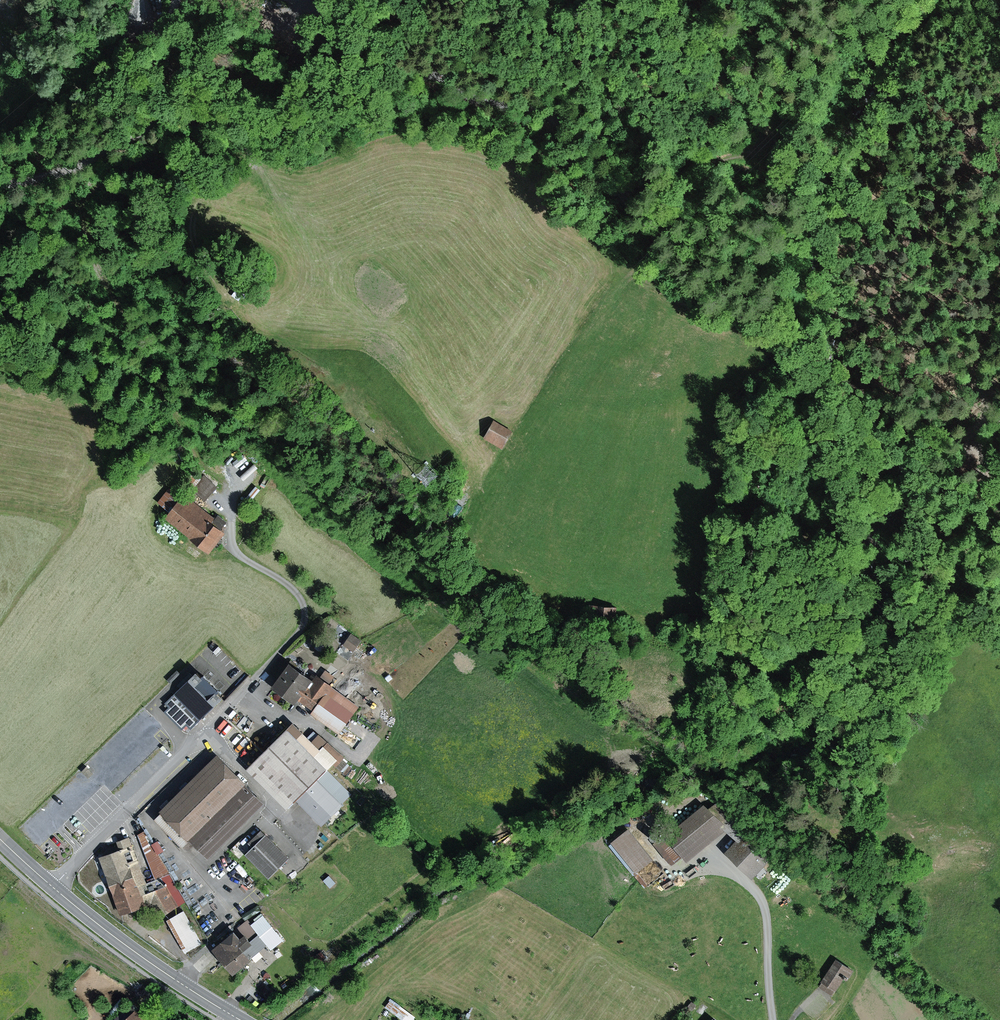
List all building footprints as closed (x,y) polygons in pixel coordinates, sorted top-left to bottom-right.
[(512,433),(493,422),(483,440),(501,451),(512,433)] [(204,475),(193,490),(207,500),(218,485),(204,475)] [(182,496),(170,487),(158,502),(171,512),(167,517),(193,538),(193,539),(211,553),(227,532),(222,529),(228,521),(218,513),(216,517),(185,493),(182,496)] [(608,604),(607,614),(618,616),(619,606),(608,604)] [(362,640),(352,633),(344,644),(354,651),(362,640)] [(314,679),(283,656),(271,673),(279,678),(273,686),(297,703),(299,699),(314,679)] [(173,695),(166,702),(171,707),(166,711),(185,731),(190,726),(192,728),(224,697),(219,692),(222,688),(206,672),(203,675),(199,670),(193,675),(190,672),(177,685),(179,687),(180,688),(174,694),(173,695)] [(318,674),(314,679),(299,699),(314,709),(311,713),(340,734),(360,706),(333,687),(334,686),(318,674)] [(295,721),(288,728),(328,768),(333,763),(320,751),(329,742),(320,733),(313,739),(295,721)] [(328,768),(288,728),(248,767),(288,808),(298,798),(324,824),(354,795),(328,768)] [(345,757),(329,742),(320,751),(333,763),(337,766),(345,757)] [(267,801),(218,753),(161,810),(163,812),(156,819),(184,846),(191,839),(210,858),(267,801)] [(710,807),(706,803),(654,843),(672,865),(684,855),(689,861),(728,829),(738,838),(743,832),(746,835),(751,829),(719,801),(710,807)] [(630,827),(609,844),(634,875),(655,858),(630,827)] [(291,857),(262,829),(249,842),(253,846),(246,854),(270,878),(291,857)] [(156,879),(147,883),(138,885),(145,906),(151,904),(165,915),(186,902),(145,831),(138,835),(156,879)] [(746,835),(743,832),(738,838),(726,851),(754,877),(771,858),(746,835)] [(121,848),(100,856),(121,914),(145,906),(138,885),(147,883),(130,836),(117,841),(121,848)] [(184,910),(167,920),(185,952),(202,943),(184,910)] [(264,915),(252,924),(248,920),(236,930),(242,938),(247,934),(252,940),(259,935),(267,945),(271,950),(284,940),(264,915)] [(236,930),(213,948),(235,974),(253,959),(252,957),(245,949),(254,942),(252,940),(247,934),(242,938),(236,930)] [(267,945),(259,935),(252,940),(254,942),(245,949),(252,957),(267,945)] [(855,970),(837,958),(822,981),(823,982),(819,987),(832,995),(836,989),(837,990),(844,979),(847,981),(855,970)] [(390,1000),(385,1008),(402,1019),(417,1019),(415,1018),(416,1016),(400,1005),(399,1007),(390,1000)] [(131,1003),(113,1019),(146,1019),(131,1003)]
